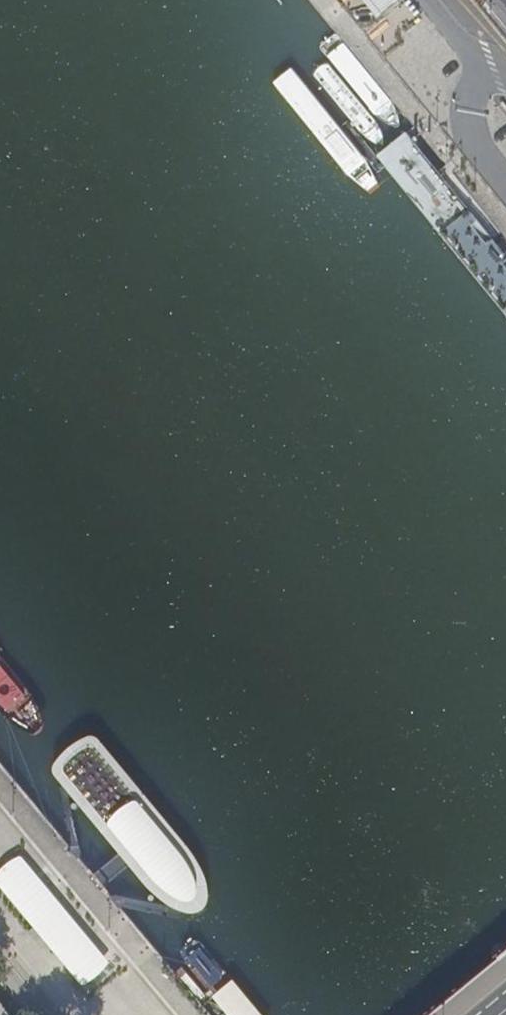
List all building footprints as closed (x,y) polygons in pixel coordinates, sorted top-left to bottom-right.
[(17,727),(25,730),(32,732),(39,731),(43,727),(45,722),(43,713),(40,704),(0,654),(0,707),(17,727)] [(80,738),(68,747),(64,750),(58,756),(54,762),(53,767),(54,773),(57,777),(125,859),(144,882),(155,893),(168,904),(176,908),(186,911),(193,913),(200,911),(204,908),(208,903),(209,895),(209,887),(207,880),(205,873),(199,861),(194,853),(187,845),(102,742),(101,739),(97,735),(92,734),(88,735),(80,738)] [(80,985),(106,963),(14,855),(0,866),(0,892),(80,985)]
